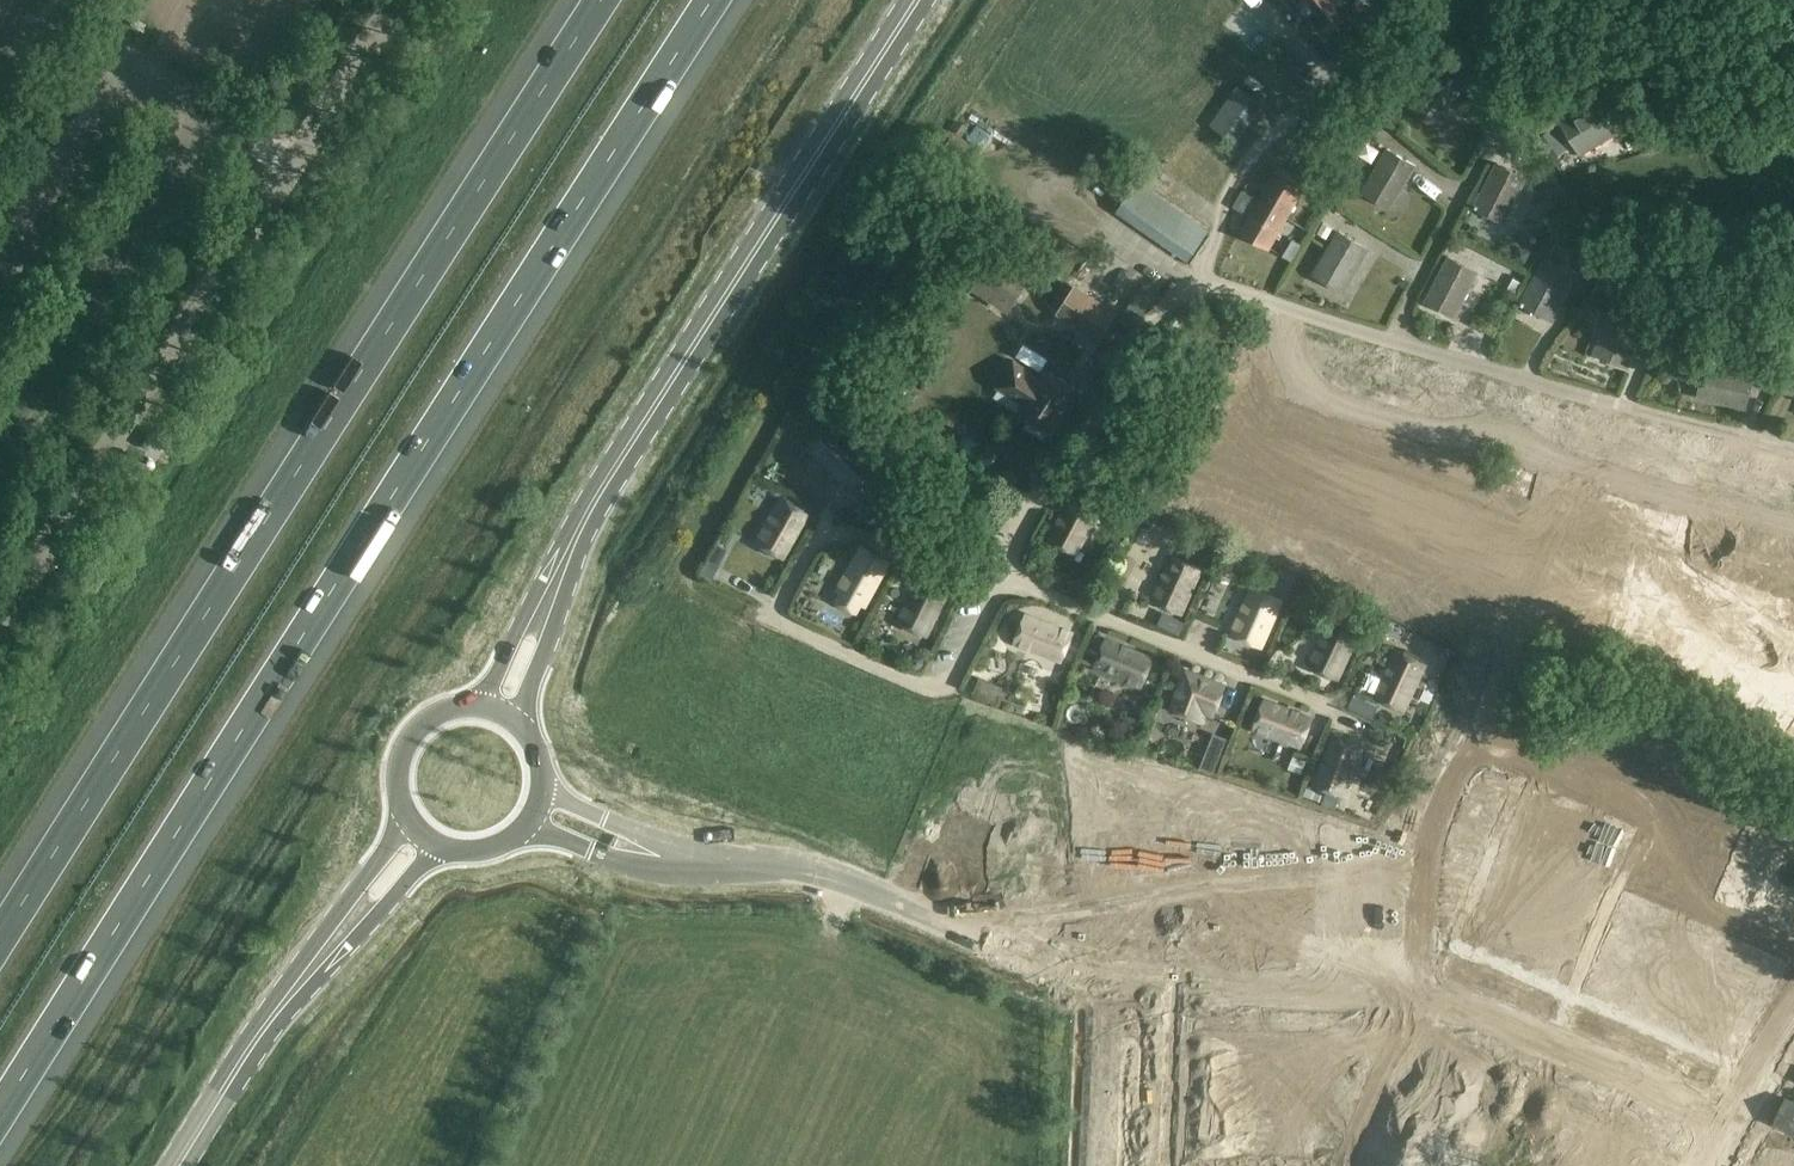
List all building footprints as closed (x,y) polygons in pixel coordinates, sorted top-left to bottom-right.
[(243,30),(262,0),(158,0),(147,16),(171,32),(181,16),(210,35),(222,16),(243,30)] [(1295,9),(1299,5),(1324,31),(1352,5),(1350,3),(1353,0),(1286,0),(1295,9)] [(1436,67),(1411,110),(1432,123),(1440,108),(1448,113),(1465,84),(1436,67)] [(1237,86),(1211,125),(1234,141),(1261,102),(1237,86)] [(1599,98),(1587,105),(1562,122),(1580,154),(1619,132),(1599,98)] [(985,111),(972,120),(983,135),(996,126),(985,111)] [(1373,159),(1381,145),(1365,136),(1357,150),(1373,159)] [(1388,148),(1363,191),(1384,204),(1392,189),(1400,194),(1417,165),(1388,148)] [(1498,162),(1475,207),(1497,218),(1504,203),(1512,207),(1527,178),(1498,162)] [(1307,183),(1278,167),(1259,199),(1288,216),(1307,183)] [(1209,230),(1151,191),(1137,182),(1117,210),(1190,261),(1209,230)] [(1259,199),(1242,190),(1233,207),(1249,218),(1241,232),(1270,248),(1288,216),(1259,199)] [(1580,225),(1586,214),(1572,207),(1566,218),(1580,225)] [(1324,222),(1318,232),(1328,238),(1334,228),(1324,222)] [(1339,231),(1314,275),(1335,287),(1344,272),(1351,277),(1368,248),(1339,231)] [(1293,261),(1303,243),(1294,238),(1284,256),(1293,261)] [(1520,245),(1514,257),(1526,264),(1533,252),(1520,245)] [(1009,311),(1024,287),(1031,278),(990,252),(969,285),(979,292),(1009,311)] [(1450,256),(1426,301),(1448,312),(1456,297),(1463,301),(1479,272),(1450,256)] [(1545,259),(1521,304),(1543,315),(1551,300),(1559,304),(1574,275),(1545,259)] [(1113,312),(1055,273),(1041,295),(1099,333),(1113,312)] [(966,289),(916,384),(944,399),(994,304),(966,289)] [(248,299),(242,308),(251,314),(257,306),(248,299)] [(1602,310),(1597,324),(1605,328),(1599,344),(1619,352),(1615,363),(1628,368),(1645,326),(1602,310)] [(1014,360),(997,386),(1024,403),(1019,411),(1052,432),(1079,389),(1047,368),(1041,377),(1014,360)] [(1706,365),(1700,388),(1717,392),(1715,401),(1747,409),(1755,377),(1706,365)] [(1381,371),(1380,389),(1396,390),(1397,372),(1381,371)] [(831,425),(810,447),(845,480),(866,458),(831,425)] [(1184,461),(1174,456),(1163,478),(1173,482),(1184,461)] [(1000,485),(980,509),(997,522),(1016,497),(1000,485)] [(1072,495),(1050,538),(1077,553),(1100,510),(1072,495)] [(784,497),(760,539),(786,554),(810,512),(784,497)] [(724,546),(713,541),(707,555),(717,560),(724,546)] [(866,545),(842,587),(870,602),(893,560),(866,545)] [(932,556),(915,548),(909,561),(925,569),(932,556)] [(1173,556),(1153,600),(1182,613),(1202,568),(1173,556)] [(1651,609),(1662,568),(1631,559),(1620,601),(1651,609)] [(823,561),(818,570),(825,574),(830,565),(823,561)] [(1789,591),(1793,576),(1746,561),(1741,576),(1789,591)] [(1705,619),(1716,576),(1684,568),(1673,611),(1705,619)] [(924,575),(903,619),(931,632),(952,589),(924,575)] [(1253,589),(1233,633),(1262,646),(1281,601),(1253,589)] [(1485,613),(1500,617),(1504,603),(1489,599),(1485,613)] [(1026,614),(1015,643),(1060,661),(1072,632),(1026,614)] [(1331,621),(1310,665),(1338,679),(1359,635),(1331,621)] [(1626,640),(1641,650),(1653,632),(1638,622),(1626,640)] [(1107,640),(1095,669),(1140,686),(1152,658),(1107,640)] [(1398,653),(1377,697),(1406,710),(1426,666),(1398,653)] [(1793,693),(1793,668),(1776,661),(1760,703),(1786,713),(1793,693)] [(1173,700),(1212,715),(1224,684),(1185,669),(1173,700)] [(1465,677),(1462,687),(1483,694),(1487,685),(1465,677)] [(1310,717),(1265,700),(1254,729),(1299,746),(1310,717)] [(1137,739),(1144,721),(1126,714),(1119,731),(1137,739)] [(1344,794),(1362,749),(1333,738),(1315,783),(1344,794)] [(1201,764),(1214,769),(1220,752),(1208,747),(1201,764)] [(1307,760),(1294,755),(1288,769),(1302,774),(1307,760)] [(1500,807),(1517,770),(1499,762),(1482,800),(1500,807)] [(966,814),(957,833),(967,838),(958,860),(995,876),(1004,855),(1039,870),(1053,839),(1018,824),(1020,819),(983,803),(976,818),(966,814)] [(1782,968),(1793,934),(1793,924),(1791,918),(1793,911),(1782,890),(1756,881),(1744,858),(1728,853),(1721,857),(1701,850),(1696,841),(1674,834),(1647,912),(1666,919),(1678,882),(1687,899),(1683,911),(1689,921),(1699,925),(1702,932),(1727,919),(1766,932),(1757,959),(1782,968)] [(1501,879),(1505,866),(1461,850),(1456,863),(1501,879)] [(1513,911),(1518,892),(1504,888),(1499,907),(1513,911)] [(1615,948),(1628,930),(1606,914),(1593,932),(1615,948)] [(1482,956),(1487,939),(1443,926),(1438,943),(1482,956)] [(1287,943),(1288,928),(1270,927),(1269,942),(1287,943)] [(1685,985),(1698,959),(1674,947),(1661,974),(1685,985)] [(1502,949),(1498,965),(1536,975),(1540,959),(1502,949)] [(1612,1001),(1661,1026),(1682,985),(1633,959),(1612,1001)] [(1197,1025),(1195,1055),(1206,1055),(1246,1057),(1248,1014),(1220,1013),(1219,1027),(1207,1027),(1199,1026),(1199,1025),(1197,1025)] [(1281,1049),(1281,1059),(1297,1059),(1298,1050),(1281,1049)] [(1195,1055),(1195,1056),(1197,1056),(1196,1079),(1204,1080),(1245,1081),(1246,1057),(1206,1055),(1195,1055)] [(1281,1059),(1280,1068),(1297,1069),(1297,1059),(1281,1059)] [(1196,1079),(1195,1103),(1203,1104),(1244,1106),(1245,1081),(1204,1080),(1196,1079)] [(1279,1098),(1278,1107),(1295,1108),(1295,1099),(1279,1098)] [(1775,1124),(1793,1133),(1793,1104),(1785,1100),(1775,1124)] [(1195,1103),(1194,1128),(1201,1128),(1242,1130),(1244,1106),(1203,1104),(1195,1103)] [(1564,1104),(1559,1112),(1574,1120),(1578,1112),(1564,1104)] [(1278,1107),(1278,1117),(1295,1117),(1295,1108),(1278,1107)] [(1431,1145),(1461,1145),(1460,1111),(1430,1112),(1431,1145)] [(1553,1122),(1549,1131),(1563,1139),(1568,1130),(1553,1122)] [(1190,1156),(1199,1157),(1226,1158),(1225,1165),(1254,1165),(1254,1159),(1241,1158),(1242,1130),(1201,1128),(1194,1128),(1193,1140),(1191,1140),(1190,1156)] [(1250,1158),(1284,1150),(1280,1129),(1245,1137),(1250,1158)] [(1549,1131),(1544,1139),(1559,1147),(1563,1139),(1549,1131)] [(1365,1151),(1390,1152),(1391,1142),(1366,1141),(1365,1151)] [(1755,1165),(1777,1165),(1758,1158),(1755,1165)]
